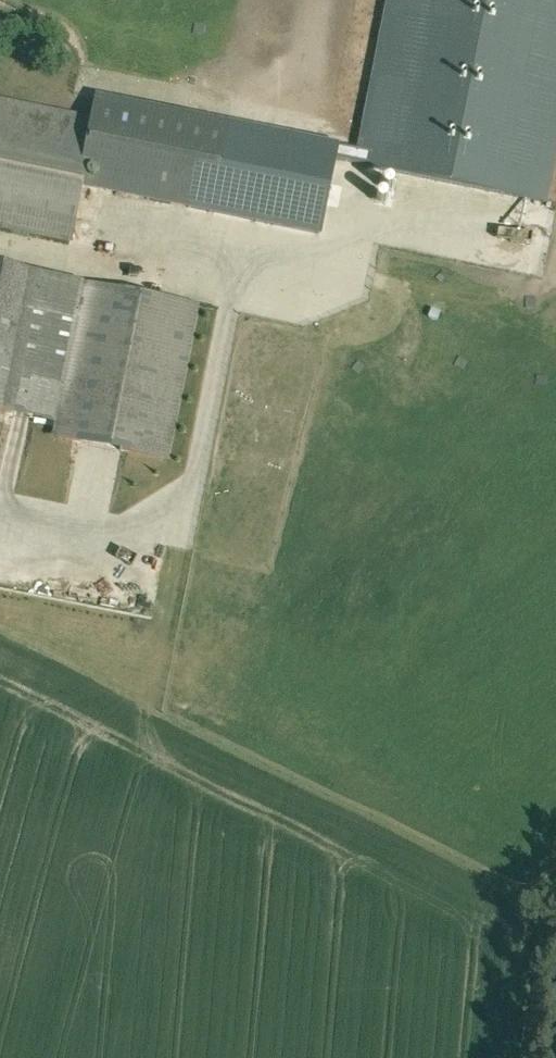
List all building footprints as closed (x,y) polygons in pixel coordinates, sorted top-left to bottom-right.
[(555,175),(555,0),(400,0),(373,139),(555,175)] [(77,231),(86,188),(320,234),(338,144),(99,97),(95,113),(0,94),(0,216),(77,231)] [(0,262),(0,400),(56,412),(50,439),(166,464),(200,304),(0,262)]
